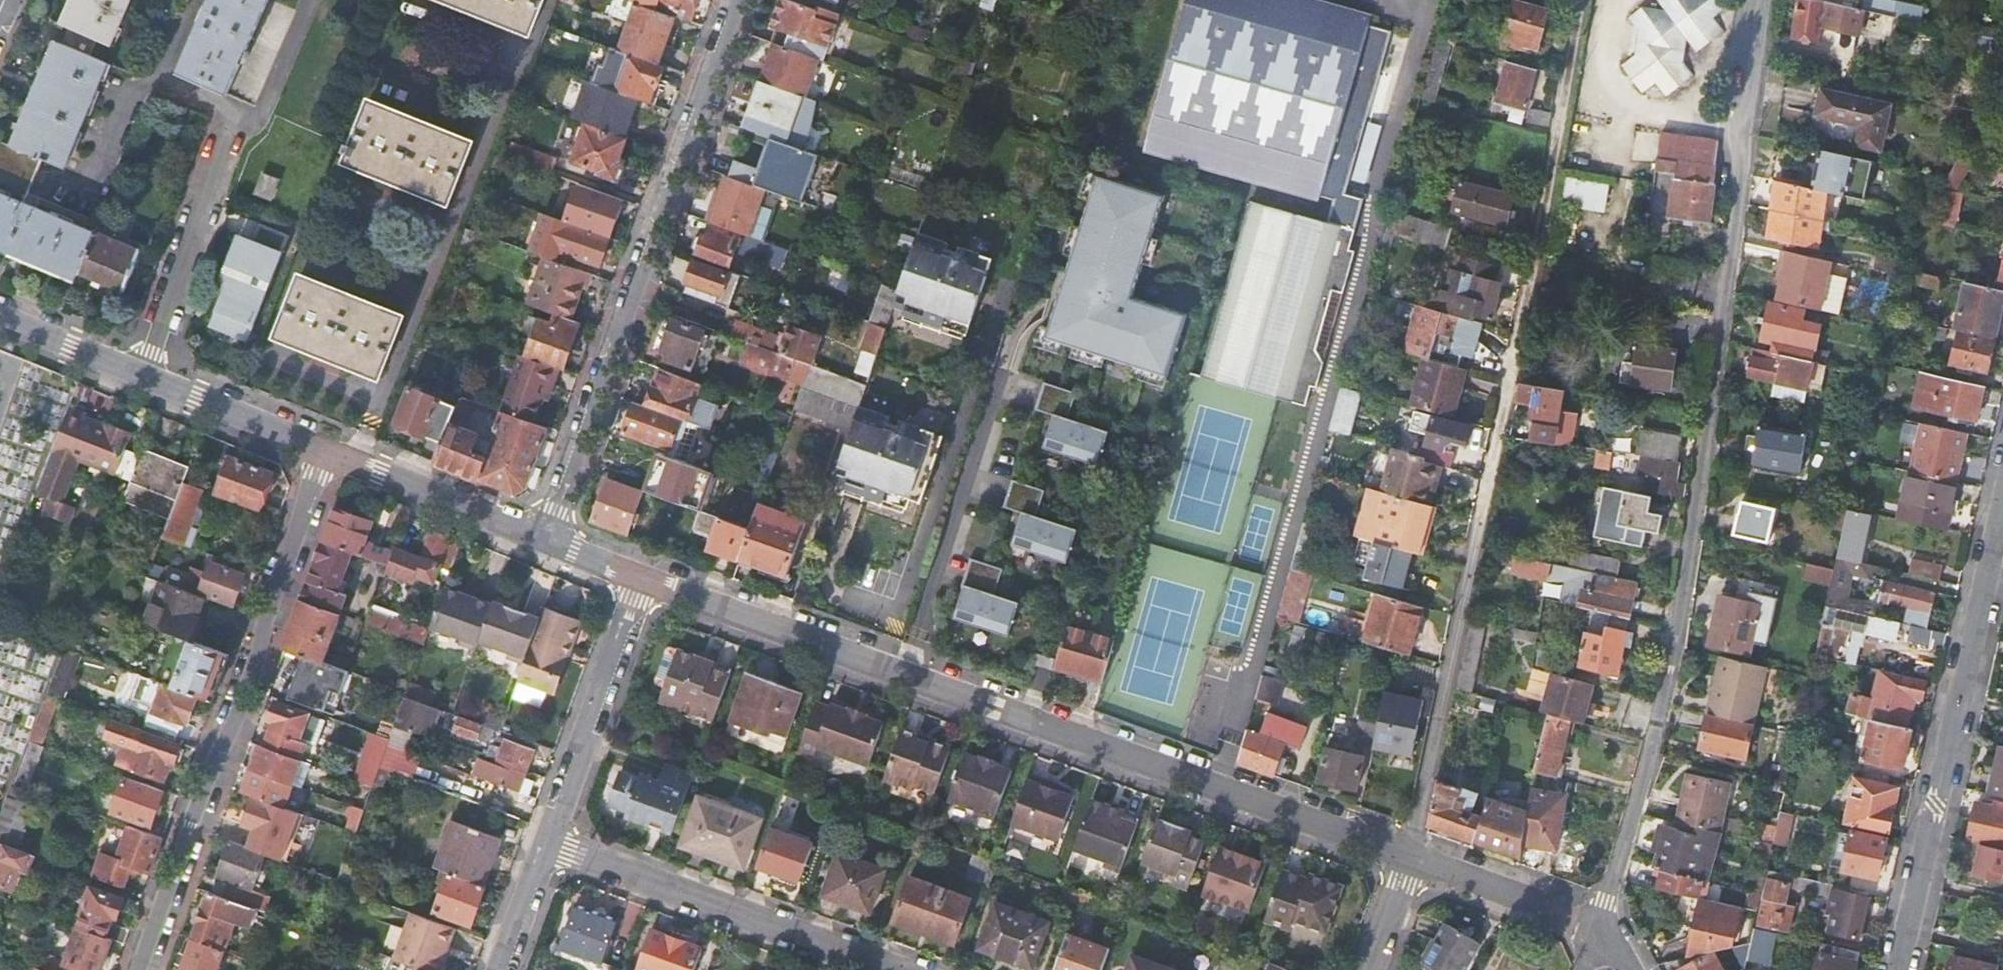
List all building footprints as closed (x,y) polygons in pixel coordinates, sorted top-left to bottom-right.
[(78,279),(80,274),(96,233),(25,204),(43,161),(64,169),(108,64),(91,57),(98,42),(109,46),(130,0),(83,0),(52,68),(19,149),(0,141),(0,247),(78,279)] [(270,0),(213,0),(181,74),(228,95),(270,0)] [(532,35),(545,0),(439,0),(532,35)] [(658,10),(675,16),(677,11),(693,17),(699,0),(662,0),(658,10)] [(843,15),(821,7),(819,12),(786,0),(781,0),(775,17),(781,19),(777,28),(778,28),(773,43),(776,44),(818,59),(826,62),(843,15)] [(1327,351),(1320,339),(1334,290),(1344,292),(1356,251),(1350,248),(1364,197),(1346,192),(1392,30),(1369,23),(1370,18),(1306,0),(1187,0),(1145,145),(1334,198),(1328,221),(1250,199),(1204,374),(1307,403),(1312,385),(1318,386),(1327,351)] [(1516,0),(1514,0),(1502,46),(1522,52),(1523,48),(1541,53),(1553,10),(1516,0)] [(1663,10),(1641,8),(1628,18),(1637,32),(1634,55),(1621,66),(1643,94),(1655,84),(1666,96),(1693,76),(1683,63),(1686,40),(1696,53),(1723,32),(1713,18),(1727,7),(1721,0),(1656,0),(1663,10)] [(1816,0),(1798,0),(1796,18),(1801,20),(1799,38),(1819,40),(1822,29),(1837,32),(1835,44),(1855,48),(1865,11),(1854,8),(1816,0)] [(1854,8),(1865,11),(1875,13),(1878,0),(1856,0),(1854,8)] [(658,10),(639,3),(622,50),(658,63),(668,37),(675,16),(658,10)] [(1451,45),(1438,41),(1422,98),(1435,102),(1451,45)] [(805,97),(818,59),(776,44),(771,58),(763,82),(801,95),(805,97)] [(612,47),(599,84),(639,99),(651,103),(658,84),(664,68),(621,52),(622,50),(612,47)] [(1537,71),(1506,63),(1495,102),(1526,111),(1537,71)] [(626,136),(639,99),(597,85),(587,81),(574,118),(626,136)] [(805,97),(801,95),(763,82),(755,102),(751,116),(753,117),(748,130),(802,149),(809,131),(807,128),(816,103),(816,101),(805,97)] [(1959,87),(1952,106),(1981,112),(1988,98),(1959,87)] [(1889,105),(1820,90),(1816,115),(1862,125),(1858,145),(1880,149),(1889,105)] [(344,153),(349,155),(345,165),(450,204),(474,141),(370,102),(352,147),(347,145),(344,153)] [(1529,121),(1550,124),(1552,114),(1531,110),(1529,121)] [(751,116),(748,115),(744,128),(748,130),(753,117),(751,116)] [(627,141),(588,127),(575,161),(599,170),(598,173),(618,179),(625,159),(621,158),(627,141)] [(1411,140),(1424,144),(1428,130),(1415,127),(1411,140)] [(802,149),(748,130),(745,139),(769,148),(762,169),(737,161),(731,177),(782,195),(804,203),(821,156),(802,149)] [(1658,158),(1716,165),(1720,140),(1662,133),(1658,158)] [(1420,156),(1424,144),(1411,140),(1407,153),(1420,156)] [(525,147),(518,162),(552,174),(558,159),(525,147)] [(1873,161),(1819,149),(1816,164),(1815,172),(1807,169),(1804,186),(1827,191),(1864,199),(1873,161)] [(505,158),(496,154),(492,165),(500,169),(505,158)] [(1960,154),(1948,177),(1943,187),(1958,190),(1975,158),(1960,154)] [(1710,221),(1716,165),(1658,158),(1650,218),(1645,217),(1643,232),(1669,235),(1673,216),(1710,221)] [(1816,164),(1809,162),(1807,169),(1815,172),(1816,164)] [(1088,199),(1096,173),(1086,169),(1078,196),(1088,199)] [(1046,333),(1045,337),(1066,343),(1073,345),(1102,355),(1142,367),(1167,375),(1187,313),(1133,295),(1143,262),(1151,236),(1164,194),(1096,173),(1088,199),(1080,226),(1070,255),(1046,333)] [(264,175),(256,194),(272,200),(280,182),(264,175)] [(731,177),(729,176),(724,193),(718,210),(712,208),(708,221),(712,223),(716,224),(765,242),(777,209),(782,195),(731,177)] [(1571,176),(1568,204),(1609,209),(1612,180),(1571,176)] [(1463,204),(1460,213),(1504,225),(1512,195),(1459,181),(1454,202),(1463,204)] [(1776,181),(1772,210),(1823,220),(1825,206),(1827,191),(1804,186),(1776,181)] [(581,185),(568,222),(612,238),(623,207),(609,202),(611,195),(581,185)] [(718,191),(712,208),(718,210),(724,193),(718,191)] [(1452,211),(1460,213),(1463,204),(1454,202),(1452,211)] [(1823,220),(1772,210),(1768,237),(1819,248),(1822,229),(1834,232),(1836,222),(1827,220),(1823,220)] [(1385,234),(1393,236),(1446,250),(1452,228),(1392,212),(1385,234)] [(568,222),(545,214),(532,252),(546,257),(569,265),(573,255),(602,266),(606,255),(612,238),(568,222)] [(716,224),(712,223),(707,237),(711,239),(716,224)] [(731,265),(736,251),(759,259),(765,242),(716,224),(711,239),(707,237),(705,236),(704,238),(701,237),(698,239),(694,248),(696,251),(699,252),(699,253),(731,265)] [(1070,255),(1080,226),(1073,224),(1063,253),(1070,255)] [(230,280),(212,328),(247,342),(282,255),(280,254),(286,239),(259,228),(253,243),(239,238),(223,277),(230,280)] [(143,251),(96,232),(96,233),(80,274),(126,293),(143,251)] [(933,237),(920,232),(916,243),(929,247),(933,237)] [(1385,234),(1384,234),(1379,252),(1388,254),(1393,236),(1385,234)] [(1158,238),(1151,236),(1143,262),(1150,264),(1158,238)] [(929,247),(916,243),(901,290),(897,299),(908,303),(906,307),(905,313),(924,320),(922,328),(942,335),(945,326),(969,334),(979,302),(962,296),(966,285),(983,291),(994,258),(960,246),(959,251),(947,247),(949,242),(933,237),(929,247)] [(1781,280),(1776,301),(1804,306),(1820,310),(1831,260),(1782,249),(1779,264),(1784,265),(1781,280)] [(1904,258),(1879,253),(1876,268),(1899,273),(1904,258)] [(1435,290),(1429,308),(1473,320),(1474,316),(1493,319),(1501,283),(1494,281),(1498,265),(1463,255),(1457,273),(1471,277),(1466,298),(1435,290)] [(569,265),(546,257),(529,304),(557,314),(573,320),(580,301),(585,287),(590,273),(569,265)] [(706,291),(703,299),(720,306),(731,276),(695,263),(688,284),(706,291)] [(1775,279),(1781,280),(1784,265),(1779,264),(1775,279)] [(847,292),(853,273),(835,267),(829,286),(847,292)] [(1940,276),(1922,271),(1920,276),(1917,282),(1937,287),(1940,276)] [(594,274),(590,273),(585,287),(589,288),(594,274)] [(405,317),(301,277),(276,339),(380,379),(405,317)] [(1956,329),(1961,330),(1995,338),(2002,303),(2002,290),(1997,289),(1967,282),(1956,329)] [(897,299),(901,290),(886,284),(872,323),(887,328),(896,304),(897,299)] [(979,302),(983,291),(966,285),(962,296),(979,302)] [(1553,288),(1543,286),(1539,306),(1549,308),(1553,288)] [(1320,339),(1327,351),(1344,292),(1334,290),(1320,339)] [(897,299),(896,304),(906,307),(908,303),(897,299)] [(1771,352),(1819,362),(1825,363),(1828,350),(1814,347),(1819,324),(1802,320),(1804,306),(1776,301),(1769,299),(1761,341),(1773,343),(1771,352)] [(1429,308),(1419,306),(1406,353),(1423,357),(1459,367),(1462,356),(1472,358),(1482,323),(1473,320),(1429,308)] [(855,327),(859,318),(831,308),(828,319),(839,323),(840,321),(855,327)] [(924,320),(905,313),(902,321),(922,328),(924,320)] [(573,345),(581,323),(573,320),(557,314),(553,323),(529,315),(525,326),(531,329),(531,330),(536,332),(527,357),(561,369),(564,370),(573,345)] [(689,325),(690,321),(677,316),(675,320),(674,320),(673,323),(672,323),(668,324),(665,334),(666,338),(668,339),(663,352),(669,354),(667,361),(693,370),(706,332),(689,325)] [(795,359),(811,364),(812,365),(821,338),(791,327),(788,335),(783,333),(780,337),(738,322),(733,336),(751,343),(795,359)] [(966,343),(969,334),(945,326),(942,335),(966,343)] [(1987,372),(1995,338),(1961,330),(1952,364),(1960,365),(1958,371),(1970,374),(1972,368),(1987,372)] [(1045,337),(1046,333),(1039,331),(1034,346),(1062,355),(1066,343),(1045,337)] [(744,365),(787,381),(795,359),(751,343),(744,365)] [(1102,355),(1073,345),(1069,357),(1099,366),(1102,355)] [(1676,351),(1637,345),(1634,362),(1623,362),(1621,382),(1670,389),(1676,351)] [(1771,352),(1753,348),(1752,357),(1747,375),(1806,386),(1810,367),(1819,368),(1819,362),(1771,352)] [(527,357),(524,355),(503,411),(536,423),(544,399),(549,386),(554,388),(554,386),(561,369),(527,357)] [(1423,357),(1410,406),(1454,418),(1467,369),(1459,367),(1423,357)] [(787,381),(803,386),(811,364),(795,359),(787,381)] [(858,415),(861,406),(868,385),(812,365),(811,364),(803,386),(794,411),(852,432),(858,415)] [(1167,375),(1142,367),(1139,379),(1164,387),(1167,375)] [(696,402),(703,384),(661,370),(648,407),(701,426),(709,428),(716,408),(696,402)] [(1989,389),(1923,372),(1915,406),(1977,420),(1989,389)] [(1053,415),(1043,447),(1098,465),(1109,431),(1068,417),(1077,392),(1044,381),(1035,409),(1053,415)] [(1559,411),(1563,390),(1520,384),(1516,402),(1534,405),(1529,441),(1570,447),(1572,413),(1559,411)] [(549,401),(554,388),(549,386),(544,399),(549,401)] [(397,423),(443,443),(457,408),(412,388),(397,423)] [(1361,393),(1341,388),(1329,432),(1348,437),(1361,393)] [(474,395),(464,392),(462,397),(472,400),(474,395)] [(443,443),(435,462),(516,495),(528,489),(538,461),(549,428),(536,423),(503,411),(492,442),(486,457),(472,452),(478,437),(479,435),(465,430),(477,402),(472,400),(462,397),(457,408),(443,443)] [(687,463),(701,426),(648,407),(636,403),(625,433),(646,440),(645,443),(663,449),(661,454),(687,463)] [(874,410),(861,406),(858,415),(871,420),(874,410)] [(51,449),(34,493),(48,498),(43,513),(68,523),(74,507),(61,502),(78,460),(97,467),(114,425),(106,422),(105,427),(84,419),(86,415),(68,407),(51,449)] [(871,420),(858,415),(852,432),(839,471),(849,475),(848,480),(846,486),(866,493),(863,500),(883,507),(886,501),(908,509),(912,499),(922,502),(930,478),(913,472),(916,462),(934,468),(945,435),(902,420),(900,424),(889,421),(891,416),(874,410),(871,420)] [(1428,435),(1422,457),(1425,458),(1424,462),(1438,465),(1441,466),(1450,468),(1455,452),(1445,449),(1446,444),(1452,442),(1465,445),(1470,426),(1415,412),(1410,430),(1428,435)] [(792,416),(784,413),(779,427),(787,430),(792,416)] [(1920,422),(1909,471),(1957,482),(1968,433),(1920,422)] [(114,425),(97,467),(114,474),(130,432),(114,425)] [(1805,434),(1757,425),(1751,465),(1798,474),(1805,434)] [(1678,461),(1681,438),(1642,432),(1638,456),(1678,461)] [(486,457),(492,442),(478,437),(472,452),(486,457)] [(176,452),(145,441),(123,499),(169,516),(163,534),(149,529),(137,559),(151,564),(162,537),(191,547),(197,529),(189,526),(202,490),(182,483),(188,468),(172,462),(176,452)] [(1394,449),(1382,492),(1424,504),(1430,484),(1433,485),(1438,465),(1424,462),(1425,458),(1422,457),(1394,449)] [(1613,453),(1600,451),(1598,468),(1611,469),(1613,453)] [(701,510),(714,473),(687,463),(661,454),(648,492),(701,510)] [(217,491),(261,507),(274,472),(230,455),(217,491)] [(1661,476),(1663,462),(1633,457),(1631,465),(1640,467),(1643,474),(1661,476)] [(930,478),(934,468),(916,462),(913,472),(930,478)] [(1678,464),(1663,462),(1661,476),(1643,474),(1642,481),(1647,482),(1645,490),(1673,495),(1678,464)] [(849,475),(839,471),(837,476),(848,480),(849,475)] [(1957,482),(1909,471),(1898,520),(1946,531),(1957,482)] [(1022,512),(1011,544),(1067,563),(1078,529),(1037,515),(1045,490),(1013,479),(1004,506),(1022,512)] [(608,482),(594,521),(628,533),(642,494),(608,482)] [(866,493),(846,486),(843,492),(863,500),(866,493)] [(1605,488),(1598,521),(1646,531),(1659,533),(1663,504),(1650,502),(1651,495),(1605,488)] [(1370,489),(1357,537),(1374,542),(1411,552),(1415,553),(1428,505),(1424,504),(1382,492),(1370,489)] [(886,501),(883,507),(906,516),(908,509),(886,501)] [(1774,509),(1742,502),(1735,534),(1767,541),(1774,509)] [(807,522),(760,505),(752,528),(740,561),(762,568),(787,577),(807,522)] [(335,508),(323,541),(352,552),(388,565),(394,551),(365,541),(372,521),(335,508)] [(1847,511),(1836,508),(1834,518),(1845,521),(1847,511)] [(720,553),(740,561),(752,528),(703,511),(697,528),(715,535),(710,550),(720,553)] [(1845,521),(1837,557),(1859,562),(1870,513),(1847,511),(1845,521)] [(1646,531),(1598,521),(1594,537),(1642,547),(1646,531)] [(451,569),(461,543),(431,532),(421,559),(394,549),(394,551),(388,565),(387,569),(386,573),(412,582),(414,576),(434,583),(440,565),(451,569)] [(323,541),(301,601),(339,614),(347,593),(338,590),(352,552),(323,541)] [(1411,552),(1374,542),(1369,560),(1364,578),(1410,590),(1414,576),(1405,573),(1411,552)] [(1570,567),(1619,578),(1622,562),(1574,552),(1570,567)] [(1552,564),(1515,556),(1512,571),(1544,577),(1548,582),(1552,564)] [(1834,568),(1831,582),(1826,604),(1875,615),(1878,603),(1864,600),(1847,596),(1853,572),(1869,577),(1871,577),(1872,571),(1878,572),(1880,567),(1859,562),(1837,557),(1834,568)] [(964,586),(954,618),(954,619),(1010,636),(1021,602),(996,594),(1004,568),(971,558),(962,585),(964,586)] [(1910,574),(1940,581),(1943,566),(1913,559),(1910,574)] [(238,590),(243,574),(209,562),(198,591),(233,604),(238,590)] [(1834,568),(1809,563),(1805,577),(1831,582),(1834,568)] [(1552,564),(1548,582),(1566,578),(1569,567),(1552,564)] [(1629,620),(1637,582),(1619,578),(1570,567),(1569,567),(1566,578),(1585,582),(1594,578),(1592,591),(1583,589),(1578,608),(1629,620)] [(1291,570),(1278,618),(1300,625),(1314,577),(1291,570)] [(1864,600),(1878,603),(1879,600),(1883,581),(1871,577),(1869,577),(1864,600)] [(1736,578),(1732,598),(1760,604),(1765,584),(1736,578)] [(1935,595),(1906,585),(1883,580),(1883,581),(1879,600),(1909,606),(1905,624),(1914,626),(1927,629),(1935,595)] [(161,581),(145,623),(173,633),(188,638),(193,622),(197,624),(207,598),(161,581)] [(458,643),(476,649),(478,641),(492,605),(445,587),(442,594),(430,626),(460,637),(458,643)] [(1349,617),(1343,636),(1393,650),(1409,654),(1422,606),(1378,594),(1370,623),(1349,617)] [(1760,604),(1732,598),(1720,596),(1709,646),(1748,654),(1760,604)] [(301,601),(285,648),(304,655),(322,662),(322,661),(339,614),(301,601)] [(493,602),(492,605),(478,641),(509,652),(507,657),(524,663),(540,619),(493,602)] [(1875,615),(1826,604),(1826,606),(1866,615),(1875,617),(1875,615)] [(1822,623),(1815,654),(1846,661),(1852,638),(1853,630),(1862,632),(1866,615),(1826,606),(1824,612),(1838,615),(1835,625),(1822,623)] [(518,679),(512,695),(541,707),(547,691),(549,691),(567,643),(572,645),(580,623),(544,609),(540,619),(524,663),(518,679)] [(385,617),(381,629),(423,645),(428,633),(385,617)] [(193,622),(188,638),(192,640),(197,624),(193,622)] [(1114,641),(1067,626),(1058,659),(1056,666),(1103,681),(1114,641)] [(1605,636),(1586,633),(1584,645),(1579,672),(1604,677),(1605,669),(1618,671),(1626,629),(1607,626),(1605,636)] [(1943,648),(1947,633),(1927,629),(1914,626),(1911,640),(1943,648)] [(1861,640),(1862,632),(1853,630),(1852,638),(1861,640)] [(173,633),(156,680),(198,696),(212,701),(230,654),(192,640),(188,638),(173,633)] [(567,643),(549,691),(553,693),(572,645),(567,643)] [(1466,644),(1461,668),(1457,690),(1472,694),(1482,648),(1466,644)] [(64,652),(61,658),(48,693),(57,697),(61,698),(79,652),(66,647),(64,652)] [(661,700),(715,720),(733,671),(716,664),(717,662),(714,660),(701,656),(680,648),(661,700)] [(703,651),(701,656),(714,660),(715,656),(703,651)] [(1058,659),(1038,653),(1035,663),(1055,669),(1056,666),(1058,659)] [(322,662),(304,655),(298,669),(288,696),(335,713),(350,671),(346,669),(322,661),(322,662)] [(1720,656),(1708,713),(1753,723),(1766,666),(1720,656)] [(716,664),(733,671),(734,668),(717,662),(716,664)] [(1266,667),(1257,701),(1278,706),(1284,683),(1281,682),(1283,672),(1266,667)] [(1922,695),(1925,679),(1881,669),(1874,699),(1855,695),(1851,714),(1873,719),(1908,727),(1914,699),(1916,694),(1922,695)] [(804,692),(790,686),(772,680),(749,671),(731,721),(772,736),(773,731),(788,736),(804,692)] [(156,680),(139,674),(131,696),(151,704),(143,728),(176,741),(187,712),(192,714),(198,696),(156,680)] [(1576,722),(1583,723),(1594,685),(1553,675),(1542,712),(1548,714),(1576,722)] [(406,691),(405,696),(431,706),(435,694),(409,684),(406,691)] [(1384,692),(1373,748),(1412,756),(1423,700),(1384,692)] [(57,697),(48,693),(29,741),(39,744),(57,697)] [(405,696),(395,725),(412,731),(413,732),(426,734),(430,735),(439,708),(431,706),(405,696)] [(266,745),(302,758),(308,742),(300,740),(310,713),(277,701),(270,720),(275,721),(266,745)] [(817,701),(799,751),(814,757),(818,746),(869,765),(885,722),(867,716),(868,713),(850,707),(850,709),(832,703),(831,706),(817,701)] [(1804,704),(1799,725),(1808,728),(1813,706),(1804,704)] [(452,713),(446,711),(444,718),(456,722),(452,734),(461,737),(463,733),(477,738),(480,730),(490,734),(491,733),(493,728),(481,724),(452,713)] [(493,728),(499,730),(503,719),(485,713),(481,724),(493,728)] [(1249,732),(1240,764),(1240,765),(1272,776),(1274,772),(1279,757),(1284,744),(1301,750),(1308,728),(1268,713),(1260,736),(1249,732)] [(1753,723),(1708,713),(1701,748),(1746,758),(1753,723)] [(1534,772),(1561,780),(1565,764),(1560,762),(1562,753),(1568,754),(1576,722),(1548,714),(1534,772)] [(1902,769),(1912,728),(1908,727),(1873,719),(1863,761),(1902,769)] [(107,736),(126,744),(119,763),(131,768),(164,781),(171,761),(174,762),(180,746),(144,732),(112,720),(107,736)] [(390,738),(388,743),(407,750),(413,732),(412,731),(395,725),(390,738)] [(920,734),(903,728),(885,779),(909,788),(915,785),(935,793),(951,751),(948,745),(936,740),(920,734)] [(1781,729),(1770,779),(1786,782),(1797,733),(1781,729)] [(480,730),(477,738),(483,740),(490,734),(480,730)] [(380,755),(385,741),(373,736),(368,750),(380,755)] [(500,757),(499,760),(527,770),(535,749),(500,736),(498,740),(505,743),(503,748),(492,745),(491,750),(480,746),(478,752),(489,757),(500,757)] [(39,744),(29,741),(13,783),(25,788),(42,745),(39,744)] [(388,743),(380,767),(415,780),(424,755),(407,750),(388,743)] [(252,767),(293,783),(302,758),(266,745),(261,744),(252,767)] [(1989,793),(2002,797),(2002,745),(2000,745),(1989,793)] [(1363,756),(1326,748),(1319,783),(1356,790),(1363,756)] [(980,757),(966,752),(949,799),(980,810),(978,813),(994,819),(1013,769),(998,764),(999,761),(982,754),(980,757)] [(1279,757),(1274,772),(1282,775),(1287,760),(1279,757)] [(499,760),(491,780),(491,781),(519,791),(525,774),(527,770),(499,760)] [(672,835),(695,774),(666,764),(661,781),(641,774),(640,779),(621,772),(608,806),(627,812),(625,818),(650,827),(652,822),(663,826),(662,831),(672,835)] [(269,800),(285,805),(293,783),(252,767),(243,790),(269,800)] [(1678,821),(1681,822),(1719,831),(1730,782),(1688,772),(1678,821)] [(1030,774),(1012,823),(1059,840),(1075,795),(1058,789),(1044,784),(1045,780),(1030,774)] [(151,825),(164,790),(127,776),(114,811),(151,825)] [(1898,787),(1857,778),(1847,823),(1888,832),(1898,787)] [(1044,784),(1058,789),(1060,785),(1045,780),(1044,784)] [(1431,825),(1477,841),(1486,817),(1473,812),(1466,810),(1469,802),(1461,798),(1464,789),(1440,782),(1431,825)] [(266,811),(269,800),(243,790),(234,787),(227,809),(242,815),(238,826),(262,835),(270,812),(266,811)] [(1479,794),(1464,789),(1461,798),(1469,802),(1466,810),(1473,812),(1479,794)] [(1529,815),(1525,845),(1559,850),(1567,796),(1533,791),(1529,815)] [(8,797),(0,816),(0,842),(1,842),(18,848),(25,829),(21,828),(29,804),(8,797)] [(759,819),(699,797),(682,844),(742,866),(759,819)] [(1092,798),(1074,848),(1106,859),(1104,865),(1120,871),(1139,820),(1123,815),(1124,812),(1125,810),(1124,810),(1109,804),(1092,798)] [(1988,804),(2002,807),(2002,806),(2002,801),(1989,798),(1988,804)] [(1110,801),(1109,804),(1124,810),(1125,806),(1110,801)] [(1477,841),(1523,857),(1525,845),(1529,815),(1490,802),(1486,817),(1477,841)] [(1988,804),(1978,802),(1970,837),(2002,844),(2002,806),(2002,807),(1988,804)] [(1779,815),(1772,843),(1771,850),(1782,852),(1790,818),(1779,815)] [(1177,826),(1156,818),(1140,863),(1174,875),(1171,884),(1188,890),(1205,841),(1190,835),(1192,831),(1177,826)] [(455,820),(437,867),(450,872),(484,884),(502,837),(455,820)] [(652,822),(650,827),(662,831),(663,826),(652,822)] [(1659,851),(1654,865),(1657,866),(1664,868),(1707,880),(1721,831),(1719,831),(1681,822),(1679,828),(1661,824),(1654,849),(1659,851)] [(150,872),(163,838),(129,825),(117,859),(102,853),(93,876),(123,887),(129,872),(137,874),(139,868),(150,872)] [(813,843),(771,828),(757,866),(799,881),(813,843)] [(1886,839),(1853,831),(1844,870),(1877,878),(1886,839)] [(266,853),(286,860),(292,846),(269,838),(264,852),(266,853)] [(343,869),(353,840),(349,838),(334,877),(339,879),(343,869)] [(266,853),(264,852),(232,841),(219,877),(230,881),(225,896),(229,898),(263,910),(268,894),(259,891),(267,868),(262,866),(266,853)] [(1762,841),(1750,893),(1761,896),(1767,869),(1771,850),(1772,843),(1762,841)] [(18,848),(1,842),(0,846),(0,884),(12,889),(21,867),(28,869),(34,854),(18,848)] [(1218,846),(1200,895),(1217,901),(1217,900),(1248,911),(1265,863),(1233,851),(1218,846)] [(823,895),(870,912),(886,870),(838,852),(823,895)] [(989,886),(998,862),(975,854),(967,878),(989,886)] [(1655,874),(1662,876),(1664,868),(1657,866),(1655,874)] [(1662,876),(1659,888),(1705,898),(1707,880),(1664,868),(1662,876)] [(366,877),(343,869),(339,879),(337,885),(361,893),(366,877)] [(484,884),(450,872),(450,873),(440,869),(436,882),(445,885),(436,911),(472,923),(486,885),(484,884)] [(1281,869),(1263,920),(1288,929),(1291,920),(1324,932),(1341,885),(1307,873),(1305,878),(1281,869)] [(1781,882),(1783,872),(1769,869),(1758,921),(1788,928),(1793,906),(1784,903),(1788,883),(1781,882)] [(972,899),(910,876),(894,920),(956,943),(960,929),(962,925),(972,899)] [(83,915),(80,924),(79,926),(106,936),(111,938),(125,943),(130,928),(111,922),(113,917),(118,918),(125,899),(91,886),(81,914),(83,915)] [(1078,903),(1081,894),(1064,888),(1061,897),(1078,903)] [(1870,899),(1832,890),(1828,913),(1822,912),(1819,926),(1862,939),(1870,899)] [(226,909),(229,898),(225,896),(212,892),(195,938),(226,949),(236,921),(231,919),(233,912),(226,909)] [(1750,893),(1746,908),(1758,910),(1761,896),(1750,893)] [(1700,900),(1688,957),(1712,952),(1732,947),(1733,939),(1740,906),(1700,900)] [(996,904),(979,949),(1032,968),(1049,923),(996,904)] [(617,921),(576,906),(560,948),(602,963),(617,921)] [(1746,908),(1740,906),(1733,939),(1739,940),(1746,908)] [(412,912),(395,959),(417,967),(420,968),(426,969),(439,969),(444,955),(448,946),(455,927),(434,919),(429,917),(429,918),(412,912)] [(1422,959),(1453,969),(1463,969),(1478,943),(1445,924),(1435,941),(1433,940),(1422,959)] [(1775,962),(1781,930),(1757,925),(1750,957),(1775,962)] [(77,968),(82,969),(100,969),(111,938),(106,936),(79,926),(66,960),(65,964),(77,968)] [(651,930),(637,969),(695,969),(702,948),(651,930)] [(1054,969),(1102,969),(1109,950),(1067,935),(1054,969)] [(226,949),(195,938),(183,969),(218,969),(226,949)] [(1859,952),(1821,943),(1815,969),(1855,969),(1859,952)] [(1672,961),(1677,969),(1722,969),(1712,952),(1688,957),(1672,961)] [(1502,969),(1539,969),(1541,965),(1522,958),(1508,953),(1502,969)] [(43,969),(45,969),(76,969),(77,968),(65,964),(66,960),(49,954),(43,969)] [(1154,962),(1132,954),(1126,969),(1151,969),(1154,962)] [(1952,957),(1949,969),(1995,969),(1995,967),(1952,957)] [(1422,959),(1421,962),(1424,963),(1423,969),(1453,969),(1422,959)] [(1271,961),(1268,969),(1296,969),(1271,961)] [(1151,969),(1177,969),(1154,962),(1151,969)]
